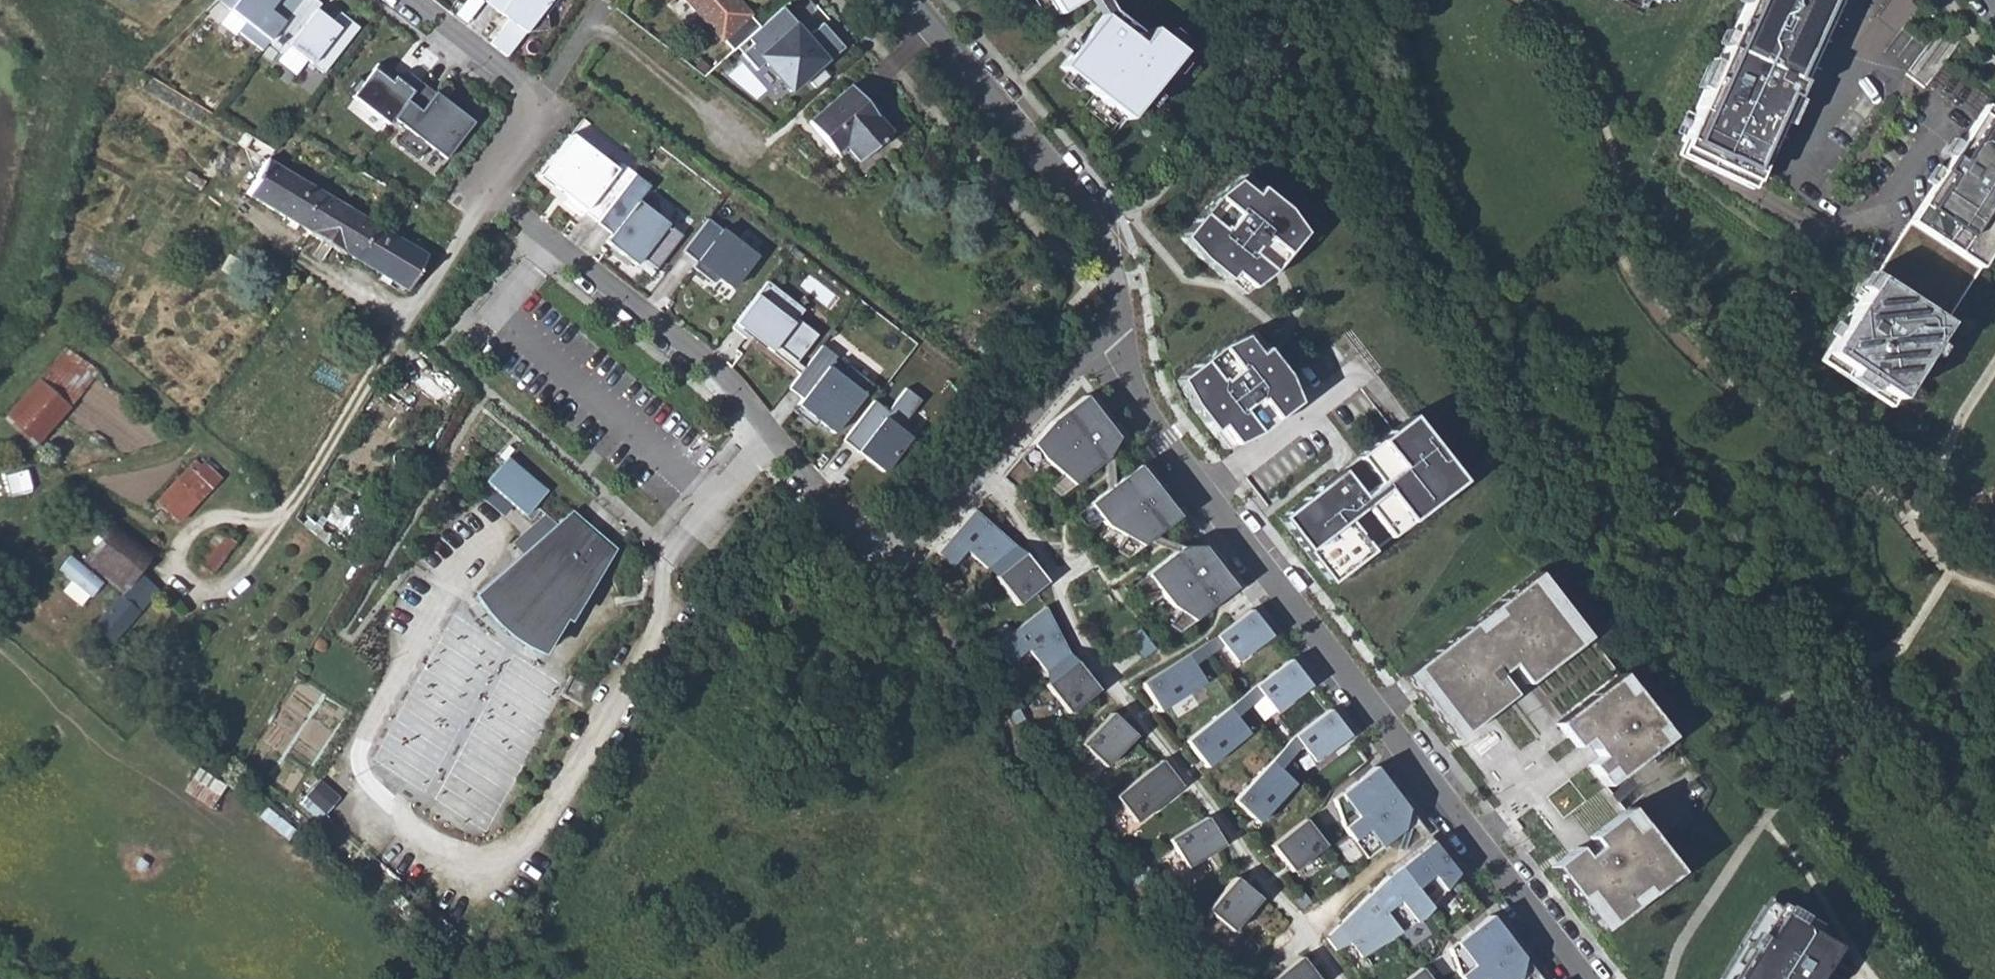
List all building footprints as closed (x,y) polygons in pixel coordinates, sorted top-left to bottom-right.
[(265,40),(297,0),(217,0),(243,20),(235,30),(259,48),(265,40)] [(316,0),(297,0),(265,40),(279,51),(285,43),(321,71),(356,26),(337,11),(329,21),(313,8),(318,2),(316,0)] [(544,30),(542,14),(541,7),(547,0),(482,0),(505,18),(487,42),(503,55),(521,33),(544,30)] [(541,7),(542,14),(553,0),(547,0),(541,7)] [(685,0),(673,0),(686,15),(692,9),(685,0)] [(737,0),(685,0),(692,9),(715,35),(716,35),(730,51),(734,47),(745,37),(757,26),(744,11),(745,10),(737,0)] [(1080,0),(1048,0),(1057,14),(1080,0)] [(1833,0),(1742,0),(1678,138),(1753,173),(1833,0)] [(795,22),(780,5),(757,26),(745,37),(751,43),(740,53),(755,69),(763,61),(789,90),(824,58),(826,60),(841,45),(819,21),(803,35),(793,24),(795,22)] [(1059,65),(1125,118),(1179,52),(1148,27),(1136,42),(1101,14),(1059,65)] [(815,88),(829,76),(823,69),(809,81),(815,88)] [(424,145),(440,158),(469,122),(446,103),(442,107),(429,96),(432,92),(418,81),(389,117),(403,128),(393,140),(414,157),(424,145)] [(856,160),(890,132),(848,83),(806,120),(834,151),(842,144),(856,160)] [(1985,105),(1822,353),(1892,400),(1994,244),(1994,111),(1985,105)] [(626,246),(654,268),(679,236),(635,201),(648,186),(618,163),(613,169),(569,135),(537,175),(565,197),(561,202),(578,216),(581,212),(609,233),(603,241),(619,254),(626,246)] [(244,147),(255,153),(261,143),(251,136),(244,147)] [(1753,173),(1678,138),(1671,154),(1746,189),(1753,173)] [(264,159),(271,148),(261,143),(255,153),(264,159)] [(299,180),(264,159),(245,193),(296,222),(309,200),(292,190),(299,180)] [(1215,196),(1180,238),(1201,260),(1243,294),(1271,272),(1302,233),(1285,210),(1242,174),(1215,196)] [(386,232),(299,180),(292,190),(309,200),(296,222),(354,257),(367,236),(380,242),(386,232)] [(730,288),(753,257),(704,219),(679,251),(693,262),(690,267),(710,283),(715,276),(730,288)] [(425,255),(386,232),(380,242),(367,236),(354,257),(405,287),(425,255)] [(647,276),(654,268),(626,246),(619,254),(647,276)] [(794,319),(801,310),(764,282),(728,327),(743,339),(746,335),(768,352),(773,346),(793,362),(814,335),(794,319)] [(1219,347),(1177,380),(1191,406),(1225,449),(1256,434),(1296,403),(1284,374),(1251,332),(1219,347)] [(773,346),(768,352),(797,374),(802,368),(793,362),(773,346)] [(810,417),(832,434),(870,385),(846,366),(843,371),(831,361),(834,357),(820,346),(802,368),(797,374),(786,388),(799,399),(790,410),(806,422),(810,417)] [(4,420),(34,446),(95,376),(65,350),(4,420)] [(440,407),(448,400),(450,396),(435,379),(425,389),(440,407)] [(415,397),(432,413),(440,407),(425,389),(415,397)] [(862,459),(880,473),(907,440),(895,430),(917,402),(902,390),(884,413),(870,402),(839,441),(854,453),(858,449),(865,455),(862,459)] [(1048,421),(1028,444),(1040,458),(1070,484),(1101,461),(1114,437),(1081,395),(1048,421)] [(1461,482),(1408,416),(1279,518),(1330,584),(1461,482)] [(858,449),(854,453),(862,459),(865,455),(858,449)] [(544,492),(506,459),(486,481),(524,514),(544,492)] [(197,469),(190,462),(154,502),(177,523),(217,479),(201,464),(197,469)] [(1135,465),(1085,503),(1102,525),(1139,545),(1175,516),(1135,465)] [(1012,545),(972,509),(934,552),(950,566),(963,550),(984,568),(1012,545)] [(88,510),(83,520),(92,525),(98,515),(88,510)] [(607,546),(569,513),(479,593),(488,606),(500,621),(513,631),(527,641),(543,648),(607,546)] [(82,561),(123,596),(140,576),(158,554),(118,521),(82,561)] [(191,571),(206,583),(235,545),(220,534),(191,571)] [(1198,546),(1178,546),(1143,574),(1168,606),(1190,619),(1231,588),(1198,546)] [(1044,582),(1021,553),(991,576),(1014,605),(1044,582)] [(1587,635),(1537,572),(1403,677),(1453,741),(1512,695),(1497,676),(1510,665),(1525,684),(1587,635)] [(109,650),(160,593),(140,576),(123,596),(90,633),(109,650)] [(1066,652),(1042,606),(991,646),(1005,664),(1025,649),(1043,671),(1066,652)] [(1214,636),(1199,645),(1205,655),(1221,645),(1234,662),(1268,635),(1248,609),(1214,636)] [(1151,649),(1135,628),(1123,638),(1138,658),(1151,649)] [(1205,655),(1199,645),(1138,683),(1155,711),(1201,682),(1190,665),(1205,655)] [(1287,659),(1239,696),(1246,706),(1260,695),(1273,712),(1307,685),(1287,659)] [(1095,690),(1072,661),(1043,684),(1065,713),(1095,690)] [(1605,786),(1667,736),(1618,675),(1556,724),(1575,748),(1586,739),(1599,756),(1588,765),(1605,786)] [(1246,706),(1239,696),(1182,741),(1203,767),(1245,733),(1232,717),(1246,706)] [(1292,735),(1280,748),(1289,756),(1299,745),(1312,761),(1346,735),(1326,709),(1292,735)] [(1132,736),(1108,712),(1078,743),(1103,766),(1132,736)] [(1289,756),(1280,748),(1230,800),(1254,823),(1291,784),(1276,769),(1289,756)] [(1178,786),(1158,760),(1111,796),(1132,823),(1178,786)] [(1403,809),(1370,767),(1328,799),(1339,828),(1363,858),(1399,830),(1403,809)] [(301,802),(322,817),(341,793),(320,777),(301,802)] [(1551,866),(1601,931),(1677,872),(1627,807),(1590,837),(1597,846),(1584,856),(1577,847),(1551,866)] [(1202,817),(1166,839),(1184,868),(1220,845),(1202,817)] [(1322,845),(1301,819),(1267,845),(1288,871),(1322,845)] [(1383,876),(1322,937),(1333,950),(1347,942),(1358,957),(1419,918),(1454,874),(1428,841),(1383,876)] [(1257,899),(1231,877),(1204,910),(1230,931),(1257,899)] [(1764,904),(1720,978),(1812,978),(1832,945),(1764,904)] [(1445,948),(1456,976),(1458,978),(1515,978),(1519,957),(1487,916),(1445,948)] [(1302,955),(1272,978),(1322,978),(1302,955)] [(1424,966),(1407,978),(1434,978),(1424,966)]
